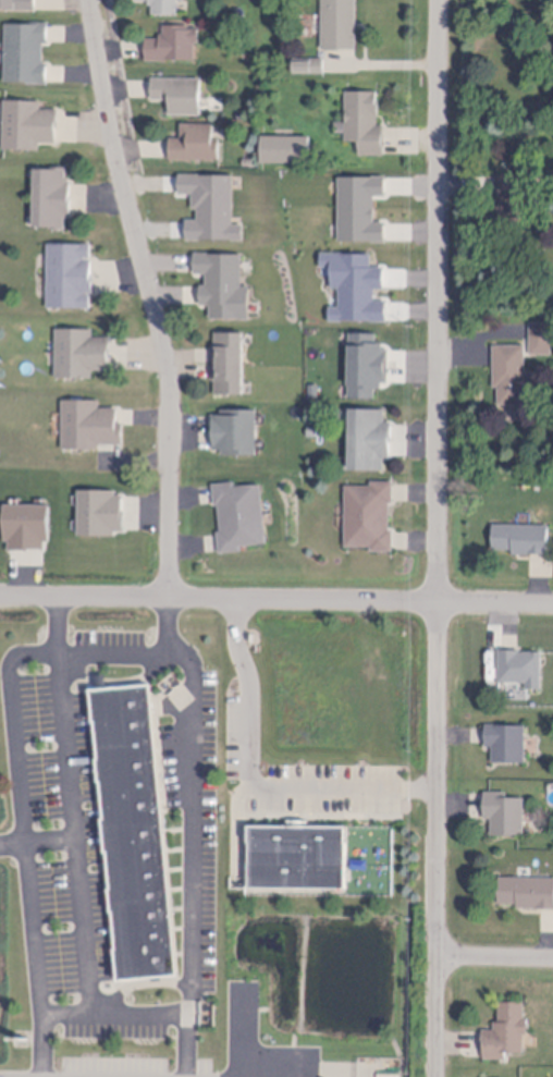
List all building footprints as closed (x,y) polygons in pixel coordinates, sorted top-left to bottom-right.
[(19,17),(0,17),(0,0),(39,0),(38,16),(19,16),(19,17)] [(138,7),(138,0),(187,0),(187,7),(181,7),(181,21),(155,21),(155,12),(151,12),(151,7),(138,7)] [(359,0),(358,54),(324,54),(324,0),(359,0)] [(9,29),(30,30),(30,28),(51,29),(51,49),(47,49),(46,70),(51,70),(50,89),(8,89),(9,29)] [(148,66),(148,45),(163,45),(163,39),(168,39),(168,30),(192,30),(192,34),(201,34),(201,49),(198,49),(198,66),(148,66)] [(327,63),(327,78),(296,78),(296,69),(315,69),(315,64),(327,63)] [(155,85),(204,85),(204,122),(172,122),(172,111),(170,111),(170,107),(155,106),(155,85)] [(348,97),(379,97),(379,106),(381,106),(381,131),(388,131),(388,161),(361,161),(361,148),(348,148),(348,97)] [(8,107),(45,108),(44,115),(62,117),(62,127),(60,127),(60,149),(42,148),(42,157),(5,156),(8,107)] [(184,130),(217,130),(217,144),(222,144),(222,167),(173,167),(173,145),(184,145),(184,130)] [(312,143),(312,170),(263,170),(263,143),(312,143)] [(38,179),(51,179),(52,174),(70,174),(70,185),(72,185),(72,188),(73,188),(73,222),(72,222),(72,225),(69,225),(69,237),(37,236),(38,179)] [(51,249),(94,250),(94,266),(95,266),(95,293),(96,293),(96,299),(93,299),(93,315),(50,315),(51,249)] [(531,327),(552,328),(552,358),(531,358),(531,327)] [(58,334),(95,334),(95,343),(113,343),(113,362),(112,362),(111,377),(95,377),(95,384),(58,384),(58,334)] [(246,342),(247,405),(233,405),(233,400),(217,400),(217,387),(214,387),(214,352),(217,352),(217,338),(232,338),(232,342),(246,342)] [(495,351),(527,351),(527,379),(534,379),(534,396),(527,396),(527,409),(500,409),(500,392),(495,392),(495,351)] [(64,405),(101,405),(101,413),(120,413),(120,429),(125,429),(125,450),(100,450),(100,455),(64,455),(64,405)] [(353,418),(364,418),(364,414),(386,414),(386,427),(394,427),(394,440),(392,440),(392,463),(386,463),(386,475),(362,475),(362,480),(352,480),(353,418)] [(259,416),(259,462),(224,461),(224,455),(216,455),(214,419),(216,419),(216,417),(223,417),(223,415),(259,416)] [(309,430),(319,430),(319,440),(309,440),(309,430)] [(214,489),(236,487),(237,493),(257,491),(256,490),(262,490),(268,549),(263,549),(263,550),(243,552),(244,556),(222,559),(220,537),(223,537),(221,510),(217,510),(214,489)] [(347,490),(372,491),(372,487),(395,487),(394,507),(391,507),(391,535),(394,535),(394,555),(372,555),(372,552),(347,551),(347,490)] [(126,500),(126,536),(116,536),(116,541),(81,541),(81,497),(116,497),(116,500),(126,500)] [(7,512),(51,512),(51,547),(46,547),(46,556),(11,555),(11,546),(5,546),(7,512)] [(494,527),(550,529),(550,560),(514,559),(514,554),(493,553),(494,527)] [(542,648),(542,686),(527,685),(527,680),(499,680),(499,646),(521,646),(521,649),(531,649),(531,648),(542,648)] [(96,688),(94,675),(103,675),(105,687),(96,688)] [(115,686),(115,688),(149,685),(155,750),(175,977),(145,979),(145,978),(118,980),(115,952),(116,952),(112,911),(111,911),(110,892),(111,892),(107,849),(106,849),(103,820),(105,820),(101,780),(99,780),(98,760),(99,760),(95,719),(94,719),(91,690),(96,689),(96,688),(105,687),(115,686)] [(526,722),(526,759),(493,759),(493,743),(487,743),(487,722),(526,722)] [(525,795),(525,832),(492,832),(492,816),(486,816),(486,788),(507,788),(507,795),(525,795)] [(284,828),(294,825),(299,825),(304,825),(310,828),(346,828),(345,890),(249,889),(249,827),(284,828)] [(500,874),(552,874),(552,906),(518,905),(518,901),(500,901),(500,874)] [(500,999),(526,999),(525,1015),(529,1015),(529,1020),(531,1020),(531,1026),(529,1026),(529,1031),(525,1031),(525,1050),(506,1050),(506,1055),(484,1055),(484,1045),(483,1045),(483,1027),(495,1027),(495,1019),(500,1019),(500,999)]
